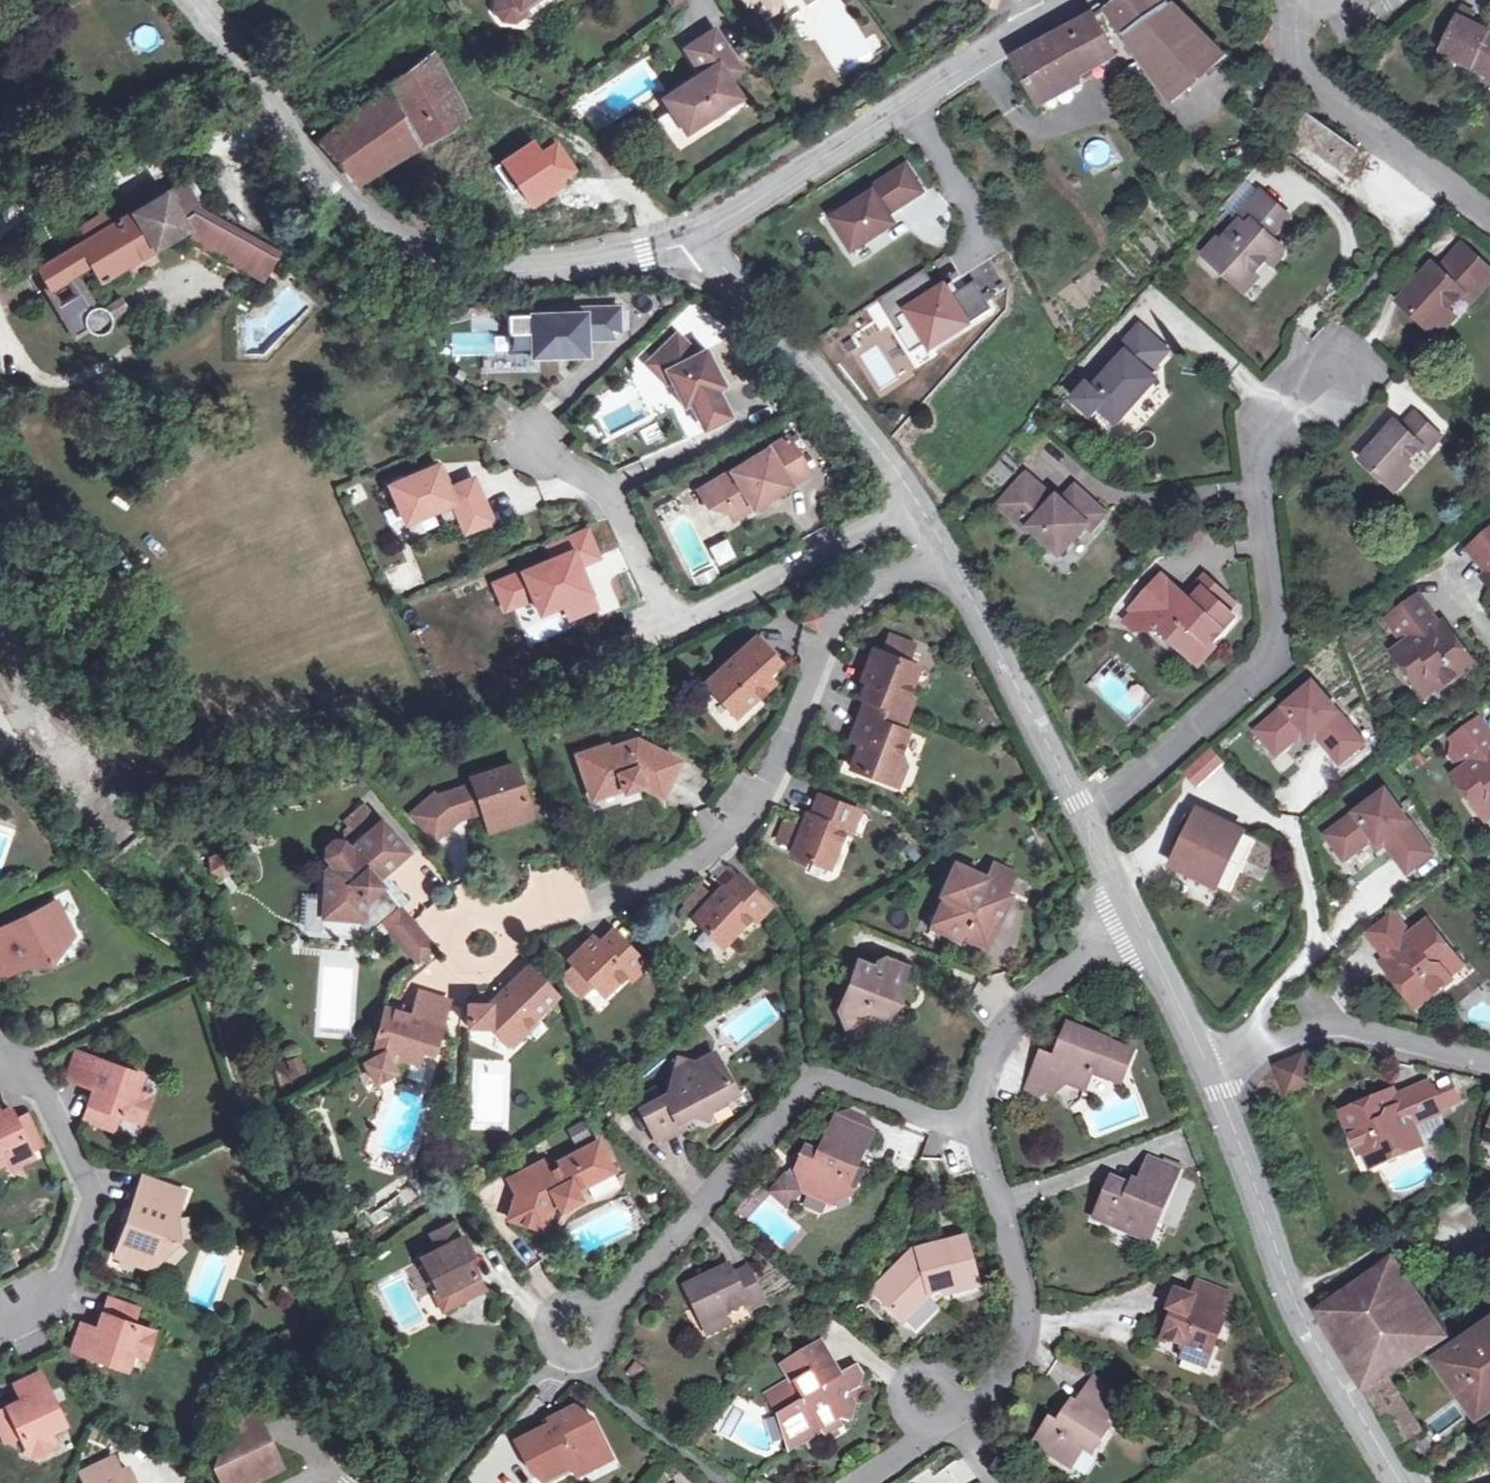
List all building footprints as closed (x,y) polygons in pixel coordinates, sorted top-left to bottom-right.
[(498,1),(496,13),(502,21),(516,22),(520,19),(525,15),(526,3),(531,0),(499,0),(498,1)] [(1227,59),(1165,0),(1123,0),(1107,11),(1173,102),(1227,59)] [(1471,24),(1476,14),(1460,7),(1436,58),(1453,66),(1456,61),(1488,78),(1486,82),(1489,84),(1489,33),(1471,24)] [(1037,102),(1117,58),(1096,17),(1015,61),(1037,102)] [(715,31),(686,49),(703,76),(665,100),(686,133),(741,99),(729,79),(740,70),(715,31)] [(400,81),(428,60),(416,43),(387,65),(400,81)] [(433,56),(428,60),(400,81),(320,142),(356,185),(466,118),(433,56)] [(1296,135),(1344,170),(1357,150),(1309,116),(1296,135)] [(852,206),(831,219),(851,253),(894,225),(888,215),(884,208),(890,204),(895,210),(922,194),(905,167),(849,202),(852,206)] [(249,274),(265,248),(204,214),(191,206),(203,198),(190,178),(166,193),(114,224),(108,215),(97,221),(96,219),(93,221),(94,223),(82,230),(87,240),(36,271),(48,290),(68,278),(77,296),(57,306),(74,337),(87,330),(105,333),(111,316),(125,308),(119,297),(111,303),(111,305),(105,308),(100,306),(93,307),(74,275),(91,265),(101,282),(113,275),(112,271),(141,255),(132,241),(141,237),(150,251),(189,228),(194,232),(190,242),(249,274)] [(1264,234),(1283,211),(1260,190),(1234,219),(1238,223),(1220,244),(1224,247),(1212,261),(1243,290),(1266,263),(1271,268),(1282,258),(1280,250),(1270,240),(1264,234)] [(890,204),(884,208),(888,215),(895,210),(890,204)] [(1264,234),(1270,240),(1290,216),(1283,211),(1264,234)] [(1224,247),(1220,244),(1216,240),(1204,254),(1212,261),(1224,247)] [(1486,280),(1489,275),(1489,265),(1461,241),(1452,251),(1486,280)] [(278,255),(265,248),(249,274),(262,282),(278,255)] [(1399,299),(1431,326),(1447,308),(1463,289),(1473,296),(1486,280),(1452,251),(1440,266),(1432,260),(1399,299)] [(904,308),(936,290),(926,271),(880,297),(898,328),(911,321),(904,308)] [(977,281),(960,289),(975,319),(992,310),(977,281)] [(892,315),(916,362),(978,330),(954,283),(892,315)] [(583,313),(509,316),(511,352),(541,351),(541,354),(557,354),(557,347),(568,346),(568,353),(586,353),(585,337),(614,335),(618,330),(618,308),(584,308),(583,313)] [(1447,308),(1431,326),(1438,333),(1454,313),(1447,308)] [(1157,381),(1150,374),(1169,353),(1138,326),(1120,347),(1127,353),(1096,389),(1089,383),(1073,402),(1092,419),(1100,410),(1117,426),(1157,381)] [(703,433),(739,412),(700,334),(686,343),(673,327),(640,357),(670,379),(703,433)] [(494,355),(494,333),(451,333),(451,356),(494,355)] [(883,341),(859,354),(878,388),(901,375),(883,341)] [(1390,485),(1408,465),(1422,448),(1427,452),(1440,438),(1415,414),(1401,430),(1394,424),(1363,459),(1390,485)] [(697,496),(707,512),(720,516),(725,513),(745,501),(752,513),(809,479),(787,442),(697,496)] [(448,488),(438,464),(389,485),(405,522),(452,503),(465,532),(491,520),(473,478),(448,488)] [(1415,472),(1408,465),(1390,485),(1397,492),(1415,472)] [(1063,501),(1057,495),(1054,498),(1027,474),(1001,504),(1028,529),(1030,527),(1060,554),(1086,525),(1093,531),(1108,515),(1076,486),(1063,501)] [(745,501),(725,513),(732,525),(752,513),(745,501)] [(1482,563),(1489,557),(1489,524),(1466,545),(1482,563)] [(728,538),(709,546),(719,567),(737,558),(728,538)] [(1482,563),(1485,567),(1480,572),(1487,580),(1489,577),(1489,557),(1482,563)] [(393,591),(423,581),(415,560),(386,571),(393,591)] [(1192,603),(1204,590),(1226,611),(1237,600),(1207,573),(1197,584),(1185,597),(1192,603)] [(1192,603),(1185,597),(1164,577),(1142,601),(1144,604),(1131,619),(1141,628),(1158,626),(1189,655),(1204,639),(1210,644),(1234,618),(1226,611),(1204,590),(1192,603)] [(1391,650),(1415,682),(1428,672),(1436,683),(1438,685),(1469,661),(1447,630),(1434,639),(1425,627),(1434,620),(1414,594),(1383,617),(1402,641),(1391,650)] [(805,621),(816,627),(819,616),(810,611),(805,621)] [(1436,622),(1434,620),(1425,627),(1434,639),(1447,630),(1439,620),(1436,622)] [(757,638),(780,662),(783,658),(761,635),(757,638)] [(866,701),(899,713),(906,698),(918,667),(909,662),(915,646),(890,636),(882,652),(875,650),(873,654),(870,661),(862,680),(868,682),(862,698),(866,701)] [(780,662),(757,638),(708,682),(737,714),(770,685),(763,677),(768,673),(780,662)] [(1204,639),(1189,655),(1198,663),(1213,647),(1210,644),(1204,639)] [(918,643),(912,661),(927,666),(933,647),(918,643)] [(870,661),(873,654),(866,652),(863,659),(870,661)] [(1428,672),(1415,682),(1423,692),(1436,683),(1428,672)] [(763,677),(770,685),(775,680),(768,673),(763,677)] [(1338,761),(1362,740),(1311,680),(1254,729),(1276,754),(1303,731),(1312,732),(1338,761)] [(899,713),(907,717),(914,702),(906,698),(899,713)] [(861,713),(902,730),(907,717),(899,713),(866,701),(861,713)] [(902,730),(861,713),(853,734),(863,739),(859,747),(851,768),(897,787),(905,770),(899,753),(908,733),(902,730)] [(1476,804),(1489,795),(1489,796),(1489,752),(1486,747),(1489,744),(1489,736),(1476,716),(1451,734),(1468,759),(1452,770),(1476,804)] [(859,747),(863,739),(853,734),(849,743),(859,747)] [(634,737),(626,740),(629,747),(611,754),(608,746),(606,742),(575,753),(591,795),(620,785),(623,790),(643,783),(641,777),(659,771),(671,776),(680,759),(634,737)] [(629,747),(626,740),(608,746),(611,754),(629,747)] [(1185,782),(1197,792),(1219,764),(1207,755),(1185,782)] [(1092,777),(1098,786),(1115,774),(1109,766),(1092,777)] [(459,822),(455,816),(480,808),(482,816),(493,814),(504,819),(507,828),(532,820),(515,767),(471,781),(473,789),(438,800),(434,797),(412,819),(435,843),(459,822)] [(1405,872),(1432,853),(1386,789),(1325,833),(1343,858),(1373,837),(1380,838),(1405,872)] [(811,815),(802,810),(797,821),(789,818),(781,840),(795,846),(793,854),(829,868),(845,828),(850,830),(858,810),(819,794),(811,815)] [(1476,804),(1483,813),(1489,808),(1489,796),(1489,795),(1476,804)] [(480,808),(455,816),(459,822),(482,816),(480,808)] [(1172,866),(1217,889),(1244,834),(1199,810),(1172,866)] [(493,814),(482,816),(489,834),(507,828),(504,819),(493,814)] [(385,926),(401,912),(393,901),(378,883),(385,877),(409,855),(380,821),(348,848),(341,841),(333,839),(324,846),(324,857),(330,864),(324,869),(320,939),(366,942),(385,926)] [(219,881),(236,871),(223,849),(205,860),(219,881)] [(955,863),(924,925),(955,940),(959,932),(985,945),(1009,894),(982,881),(984,877),(955,863)] [(1393,868),(1384,883),(1400,892),(1409,877),(1393,868)] [(722,891),(715,884),(706,892),(698,884),(682,901),(693,913),(690,917),(717,942),(747,913),(753,918),(767,903),(737,874),(722,891)] [(378,883),(393,901),(400,895),(385,877),(378,883)] [(54,941),(73,931),(58,899),(6,924),(6,922),(0,925),(0,975),(31,961),(33,964),(49,962),(58,950),(54,941)] [(1365,928),(1384,953),(1394,945),(1405,959),(1390,970),(1416,1003),(1449,978),(1447,975),(1438,965),(1450,955),(1425,922),(1408,935),(1389,910),(1365,928)] [(435,951),(401,912),(385,926),(418,965),(435,951)] [(598,988),(623,964),(629,970),(641,958),(609,926),(596,938),(589,931),(565,955),(570,960),(559,970),(578,989),(590,979),(598,988)] [(73,931),(54,941),(58,950),(73,931)] [(1394,945),(1384,953),(1386,957),(1383,960),(1390,970),(1405,959),(1394,945)] [(1438,965),(1447,975),(1459,966),(1450,955),(1438,965)] [(848,1029),(861,1025),(881,1033),(907,965),(888,956),(876,962),(875,966),(858,960),(839,1010),(848,1029)] [(489,1023),(512,1048),(526,1037),(520,1030),(557,999),(530,968),(489,1002),(467,1001),(467,1022),(489,1023)] [(596,1013),(607,1004),(594,988),(584,997),(596,1013)] [(412,1018),(400,1014),(386,1009),(371,1058),(364,1061),(373,1077),(395,1071),(393,1063),(404,1059),(409,1061),(413,1049),(421,1051),(434,1055),(450,1002),(420,992),(414,1011),(412,1018)] [(412,1018),(414,1011),(402,1007),(400,1014),(412,1018)] [(1047,1052),(1031,1089),(1042,1094),(1046,1085),(1056,1089),(1062,1076),(1089,1088),(1097,1068),(1124,1081),(1137,1051),(1073,1022),(1062,1046),(1056,1043),(1051,1053),(1047,1052)] [(413,1049),(409,1061),(417,1064),(421,1051),(413,1049)] [(692,1117),(699,1101),(720,1115),(743,1097),(739,1092),(748,1085),(720,1049),(702,1063),(688,1053),(671,1084),(645,1104),(669,1134),(692,1117)] [(1274,1065),(1277,1070),(1289,1066),(1297,1087),(1313,1081),(1303,1053),(1274,1065)] [(139,1096),(145,1077),(79,1056),(70,1081),(97,1090),(86,1125),(116,1135),(122,1120),(142,1126),(151,1100),(139,1096)] [(1289,1066),(1277,1070),(1286,1092),(1297,1087),(1289,1066)] [(1387,1110),(1381,1094),(1341,1111),(1357,1150),(1362,1147),(1373,1144),(1379,1160),(1419,1143),(1410,1123),(1438,1110),(1425,1082),(1398,1094),(1402,1104),(1387,1110)] [(1391,1090),(1381,1094),(1387,1110),(1402,1104),(1398,1094),(1394,1096),(1391,1090)] [(8,1168),(20,1162),(34,1155),(11,1107),(0,1112),(0,1155),(1,1154),(8,1168)] [(853,1178),(873,1134),(871,1117),(855,1110),(840,1119),(824,1153),(812,1147),(800,1171),(806,1186),(802,1188),(814,1225),(834,1218),(829,1203),(830,1200),(833,1201),(854,1194),(860,1181),(853,1178)] [(577,1190),(616,1170),(600,1141),(562,1162),(564,1166),(549,1173),(542,1162),(509,1180),(517,1196),(510,1221),(545,1230),(552,1204),(557,1202),(561,1209),(581,1198),(577,1190)] [(1373,1144),(1362,1147),(1369,1164),(1379,1160),(1373,1144)] [(1152,1159),(1139,1191),(1112,1180),(1095,1221),(1150,1244),(1180,1172),(1152,1159)] [(20,1162),(8,1168),(27,1175),(20,1162)] [(149,1267),(157,1246),(166,1250),(176,1238),(175,1223),(171,1222),(175,1214),(184,1189),(141,1175),(131,1200),(134,1201),(115,1255),(149,1267)] [(444,1311),(486,1290),(470,1258),(475,1254),(465,1237),(460,1239),(453,1225),(435,1234),(442,1248),(425,1257),(430,1267),(423,1270),(444,1311)] [(872,1291),(909,1326),(933,1301),(928,1295),(944,1291),(946,1297),(980,1288),(965,1236),(917,1250),(916,1247),(872,1291)] [(166,1250),(157,1246),(149,1267),(166,1250)] [(1315,1312),(1363,1389),(1386,1375),(1446,1339),(1391,1258),(1315,1312)] [(687,1288),(708,1332),(727,1323),(724,1316),(746,1305),(749,1310),(763,1302),(748,1271),(735,1278),(729,1269),(687,1288)] [(1178,1292),(1163,1322),(1170,1326),(1165,1335),(1189,1346),(1185,1354),(1208,1365),(1227,1322),(1219,1318),(1227,1297),(1200,1285),(1194,1299),(1178,1292)] [(96,1327),(81,1323),(72,1349),(125,1367),(131,1352),(144,1356),(153,1330),(133,1323),(139,1307),(107,1296),(96,1327)] [(1434,1362),(1479,1421),(1489,1413),(1489,1321),(1434,1362)] [(852,1420),(861,1385),(864,1373),(857,1362),(840,1371),(822,1339),(783,1364),(802,1398),(779,1413),(788,1446),(818,1427),(823,1435),(841,1424),(838,1417),(852,1420)] [(21,1399),(0,1409),(0,1432),(6,1443),(20,1437),(30,1456),(54,1444),(48,1431),(64,1422),(40,1371),(14,1383),(21,1399)] [(1386,1375),(1363,1389),(1399,1446),(1423,1434),(1386,1375)] [(1076,1401),(1067,1416),(1057,1409),(1035,1443),(1071,1468),(1083,1450),(1093,1457),(1114,1428),(1107,1424),(1126,1396),(1097,1377),(1080,1405),(1076,1401)] [(225,1426),(216,1464),(226,1482),(238,1482),(281,1461),(255,1410),(225,1426)] [(553,1423),(556,1429),(521,1447),(536,1475),(546,1481),(575,1467),(580,1478),(613,1460),(595,1425),(589,1426),(586,1419),(577,1411),(553,1423)] [(83,1482),(133,1482),(123,1465),(116,1469),(109,1455),(77,1472),(83,1482)]
